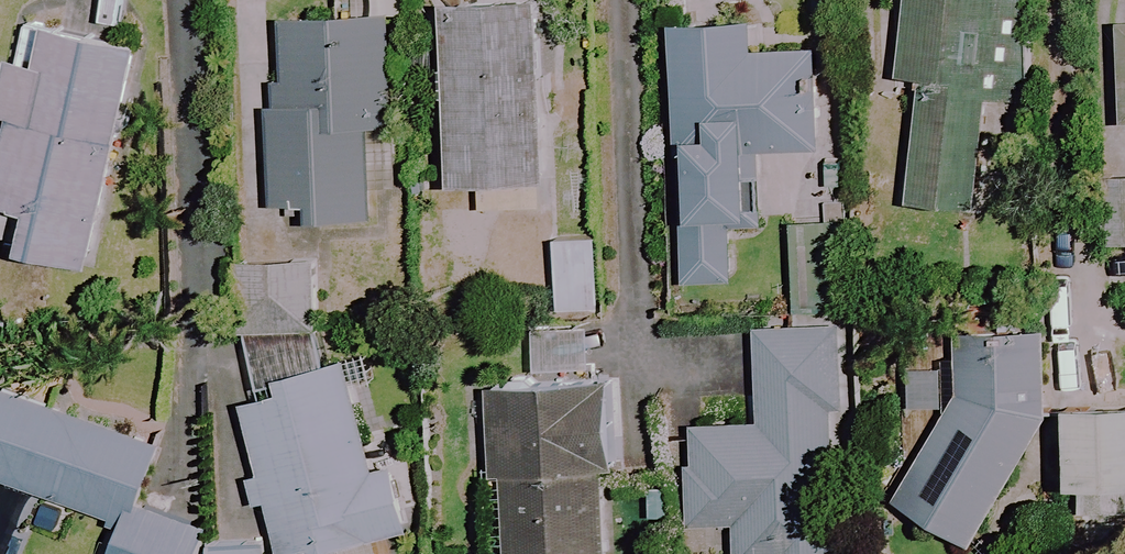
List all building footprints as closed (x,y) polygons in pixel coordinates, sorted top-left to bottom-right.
[(393,0),(328,0),(327,20),(272,18),(267,219),(365,221),(366,187),(388,188),(393,0)] [(896,77),(912,79),(903,204),(971,209),(980,104),(1013,107),(1020,16),(1002,15),(1003,0),(902,0),(896,77)] [(446,184),(481,184),(481,217),(530,217),(529,183),(540,183),(538,2),(444,3),(446,184)] [(682,152),(678,276),(724,278),(726,216),(744,217),(747,148),(809,150),(813,51),(752,49),(752,25),(671,23),(667,152),(682,152)] [(29,24),(20,64),(5,60),(0,82),(0,120),(5,121),(0,141),(0,206),(26,211),(17,251),(87,267),(136,48),(29,24)] [(1108,176),(1105,242),(1124,243),(1124,177),(1108,176)] [(593,308),(590,238),(549,240),(552,309),(593,308)] [(310,249),(241,260),(252,327),(243,329),(254,401),(240,403),(257,505),(264,504),(272,553),(374,553),(372,537),(405,531),(394,465),(369,469),(356,387),(371,385),(367,357),(320,365),(307,287),(316,286),(310,249)] [(586,326),(526,330),(530,387),(483,389),(487,474),(497,474),(501,553),(603,553),(600,475),(607,475),(603,383),(590,384),(586,326)] [(685,449),(686,524),(730,524),(730,553),(832,553),(830,402),(835,402),(834,327),(751,328),(752,403),(644,404),(644,450),(685,449)] [(1041,341),(959,337),(954,391),(893,502),(968,543),(1038,421),(1041,341)] [(115,522),(103,553),(192,553),(202,526),(129,499),(149,443),(0,388),(0,480),(115,522)] [(1068,407),(1070,484),(1124,482),(1124,406),(1068,407)]
